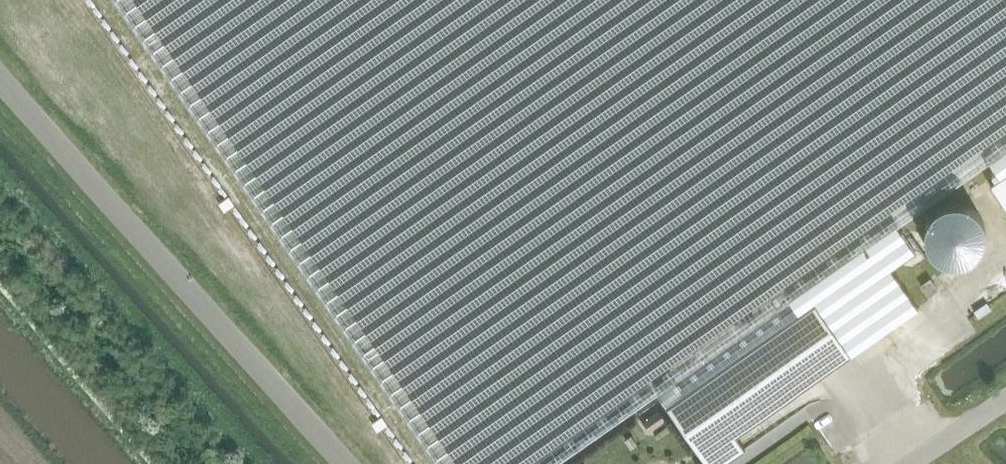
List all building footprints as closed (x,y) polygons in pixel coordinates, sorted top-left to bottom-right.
[(439,463),(553,463),(657,392),(666,405),(707,463),(723,463),(745,449),(735,435),(851,355),(850,354),(918,307),(890,268),(915,251),(897,224),(988,161),(1000,178),(1005,174),(1005,0),(116,0),(439,463)] [(989,185),(1005,210),(1005,174),(1000,178),(989,185)] [(938,289),(929,277),(919,285),(927,296),(938,289)] [(994,296),(972,307),(982,324),(1003,313),(994,296)]
